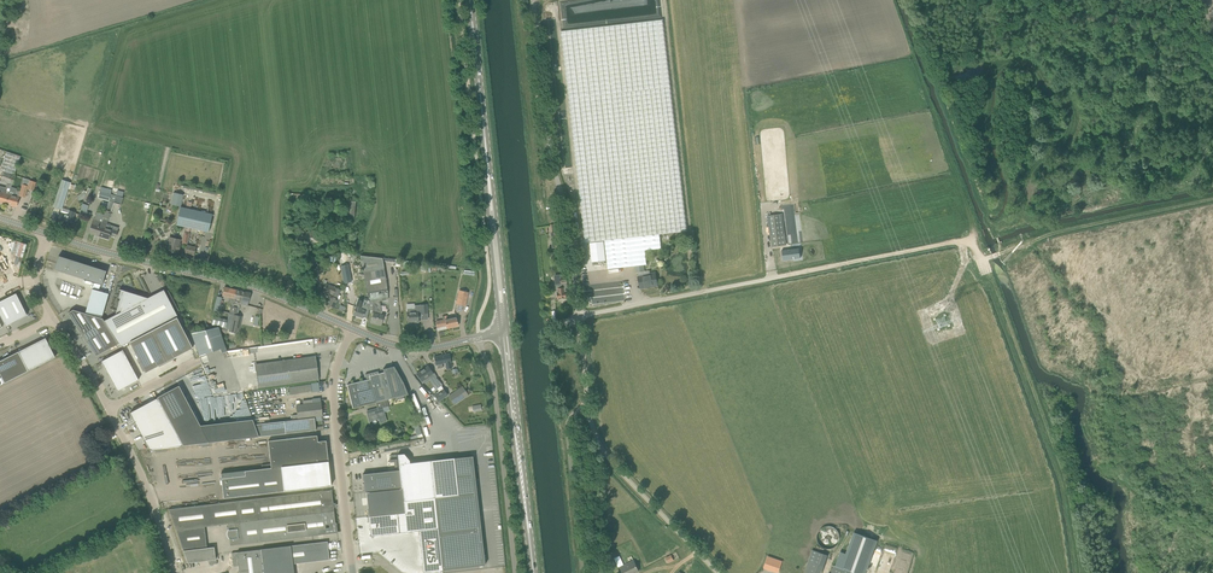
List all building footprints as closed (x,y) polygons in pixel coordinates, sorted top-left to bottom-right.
[(561,2),(561,7),(561,10),(561,15),(562,26),(567,26),(567,25),(570,11),(573,11),(573,9),(577,10),(578,15),(582,16),(583,23),(586,12),(586,18),(589,19),(591,13),(595,13),(591,12),(591,10),(591,5),(592,0),(582,0),(561,2)] [(663,20),(561,31),(585,243),(604,240),(606,255),(608,269),(635,266),(644,265),(647,265),(645,250),(661,249),(659,234),(687,231),(663,20)] [(1,170),(5,172),(1,181),(12,185),(15,176),(14,175),(21,156),(7,152),(1,170)] [(61,209),(66,193),(70,182),(62,179),(60,186),(54,207),(61,209)] [(9,194),(6,204),(16,207),(18,201),(19,197),(19,195),(25,197),(27,188),(34,190),(36,182),(30,180),(28,186),(22,185),(22,184),(20,191),(16,190),(17,188),(11,187),(9,192),(9,194)] [(6,204),(9,194),(9,192),(6,191),(7,188),(0,186),(0,202),(6,204)] [(108,201),(111,194),(112,190),(101,187),(98,198),(108,201)] [(183,195),(173,192),(171,204),(180,207),(183,195)] [(104,214),(103,217),(109,219),(116,195),(111,194),(108,201),(106,210),(104,214)] [(116,195),(114,203),(120,205),(122,197),(117,196),(116,195)] [(355,216),(356,201),(342,200),(340,215),(355,216)] [(301,215),(324,210),(322,202),(299,207),(301,215)] [(180,207),(176,225),(209,232),(213,214),(180,207)] [(81,209),(79,214),(89,218),(91,213),(81,209)] [(60,212),(59,216),(57,222),(70,226),(72,221),(75,212),(70,210),(68,215),(60,212)] [(102,222),(103,217),(104,214),(97,212),(95,216),(94,219),(90,233),(97,235),(99,230),(98,230),(99,226),(100,227),(102,222)] [(782,214),(768,216),(769,222),(772,242),(785,240),(785,238),(782,220),(782,214)] [(99,230),(97,235),(109,239),(110,235),(116,237),(118,231),(119,227),(107,224),(102,222),(100,227),(99,226),(98,230),(99,230)] [(298,233),(293,234),(296,246),(319,242),(317,230),(303,232),(303,231),(298,231),(298,233)] [(551,233),(552,248),(561,247),(559,232),(558,232),(551,233)] [(170,237),(169,240),(168,242),(169,242),(167,250),(179,253),(181,244),(180,243),(181,239),(170,237)] [(196,247),(187,245),(185,253),(194,255),(196,247)] [(798,248),(782,250),(783,260),(800,258),(798,248)] [(366,287),(369,302),(369,303),(368,310),(373,310),(372,313),(373,313),(371,321),(375,322),(375,324),(381,325),(383,315),(381,315),(382,312),(379,301),(388,300),(387,285),(386,283),(387,283),(382,258),(360,255),(366,287)] [(54,269),(66,273),(70,259),(70,261),(59,257),(59,256),(58,256),(54,269)] [(70,259),(66,273),(78,277),(82,263),(82,264),(70,261),(71,260),(70,259)] [(82,263),(78,277),(90,281),(94,267),(94,268),(82,265),(83,263),(82,263)] [(348,265),(341,266),(344,283),(351,282),(348,265)] [(644,265),(635,266),(636,272),(637,272),(638,277),(640,288),(641,288),(640,287),(652,285),(652,286),(657,285),(655,273),(650,274),(649,271),(644,271),(644,265)] [(94,267),(90,281),(102,284),(106,271),(105,272),(94,268),(95,267),(94,267)] [(556,289),(558,289),(558,292),(557,292),(558,299),(567,298),(566,291),(565,291),(565,288),(568,288),(567,283),(568,283),(567,278),(561,278),(561,284),(557,285),(555,285),(555,287),(555,288),(556,289)] [(331,296),(330,299),(327,305),(334,308),(338,299),(337,299),(341,290),(326,284),(323,290),(333,294),(332,297),(331,296)] [(72,285),(71,294),(80,295),(81,287),(72,285)] [(233,302),(236,290),(224,287),(223,295),(231,297),(229,302),(233,303),(233,302)] [(92,289),(85,312),(102,317),(108,293),(92,289)] [(115,315),(104,321),(118,344),(120,347),(129,342),(150,331),(177,317),(178,317),(163,290),(147,298),(123,290),(123,291),(115,315)] [(233,302),(233,303),(231,310),(228,320),(227,327),(230,328),(229,332),(238,334),(242,316),(237,315),(240,302),(248,304),(250,293),(237,290),(236,290),(233,302)] [(464,306),(467,293),(459,291),(456,304),(464,306)] [(27,315),(16,293),(0,301),(0,315),(5,325),(27,315)] [(214,310),(221,312),(223,304),(220,304),(222,298),(217,297),(214,310)] [(355,309),(353,314),(363,318),(363,317),(367,318),(368,312),(368,310),(369,303),(363,301),(358,299),(356,307),(355,309)] [(407,309),(408,323),(415,323),(415,322),(418,322),(418,318),(421,317),(421,313),(427,313),(427,305),(414,305),(415,308),(407,309)] [(104,321),(102,319),(73,310),(68,313),(77,327),(76,328),(86,343),(87,342),(96,356),(118,344),(104,321)] [(443,320),(436,321),(437,328),(438,331),(447,329),(447,328),(458,326),(456,317),(447,319),(447,315),(442,317),(443,320)] [(214,316),(212,324),(227,327),(228,323),(228,320),(214,316)] [(177,317),(150,331),(166,361),(192,348),(177,317)] [(218,326),(192,335),(200,358),(226,349),(218,327),(218,326)] [(150,331),(129,342),(145,372),(166,361),(150,331)] [(28,371),(55,357),(45,338),(18,352),(28,371)] [(114,385),(117,391),(122,388),(123,388),(122,388),(138,380),(122,350),(101,361),(114,385)] [(0,361),(0,374),(4,383),(28,371),(18,352),(0,361)] [(443,368),(442,364),(445,363),(446,369),(451,368),(450,362),(451,362),(449,354),(434,357),(435,365),(436,365),(437,369),(443,368)] [(319,380),(315,356),(255,364),(258,388),(319,380)] [(348,385),(347,385),(353,408),(377,402),(386,400),(396,397),(397,400),(404,398),(403,395),(408,394),(403,382),(394,366),(383,369),(384,373),(379,374),(378,371),(365,374),(367,380),(348,385)] [(417,374),(422,381),(428,377),(437,389),(441,386),(428,366),(417,374)] [(312,392),(319,391),(320,391),(319,389),(318,382),(311,384),(312,392)] [(157,398),(183,445),(209,442),(179,386),(157,398)] [(468,395),(463,386),(448,396),(453,405),(468,395)] [(436,394),(431,397),(436,402),(440,400),(447,395),(443,389),(436,394)] [(157,398),(130,412),(149,449),(183,445),(157,398)] [(312,399),(303,400),(303,405),(296,405),(297,415),(292,415),(293,420),(284,421),(255,424),(259,437),(286,433),(316,430),(314,416),(316,416),(322,415),(321,403),(320,398),(312,399)] [(378,408),(367,411),(369,421),(379,419),(380,423),(386,421),(384,412),(389,410),(388,406),(386,400),(377,402),(378,408)] [(418,424),(413,425),(417,436),(422,435),(418,424)] [(245,476),(221,478),(223,498),(268,493),(331,486),(329,472),(328,461),(326,461),(328,459),(326,443),(324,441),(318,441),(317,435),(270,440),(271,464),(262,465),(262,469),(245,471),(245,476)] [(423,437),(379,446),(380,452),(424,443),(423,437)] [(106,454),(111,451),(107,442),(101,445),(106,454)] [(404,453),(397,454),(399,467),(399,470),(401,488),(402,488),(404,501),(434,498),(458,495),(456,476),(454,458),(409,463),(409,460),(404,453)] [(472,456),(454,458),(456,476),(474,474),(472,456)] [(393,471),(362,474),(364,492),(366,492),(401,488),(399,470),(395,470),(393,471)] [(474,474),(456,476),(458,495),(476,493),(474,474)] [(401,488),(366,492),(369,516),(405,513),(403,501),(404,501),(402,488),(401,488)] [(169,509),(184,551),(187,563),(216,560),(214,547),(207,548),(205,527),(230,524),(230,530),(229,530),(231,546),(243,544),(326,534),(336,533),(337,533),(338,533),(337,523),(336,523),(332,490),(331,490),(330,490),(290,495),(169,509)] [(458,495),(434,498),(438,533),(480,529),(476,493),(458,495)] [(405,513),(369,516),(371,536),(419,530),(423,572),(443,570),(438,533),(434,498),(404,501),(403,501),(405,513)] [(480,529),(438,533),(443,570),(485,565),(480,529)] [(836,566),(849,571),(855,572),(858,572),(859,571),(864,572),(865,572),(877,540),(865,536),(854,532),(846,554),(841,552),(836,566)] [(261,549),(264,572),(294,572),(293,564),(329,560),(328,552),(327,542),(261,549)] [(234,566),(238,566),(239,572),(264,572),(261,549),(237,552),(232,553),(233,565),(234,566)] [(812,550),(808,560),(824,566),(828,555),(812,550)] [(665,557),(668,563),(674,560),(671,555),(665,557)] [(767,556),(763,568),(774,572),(778,560),(767,556)] [(639,571),(634,560),(619,567),(622,572),(635,572),(639,571)] [(824,566),(808,560),(804,572),(821,572),(824,566)]
